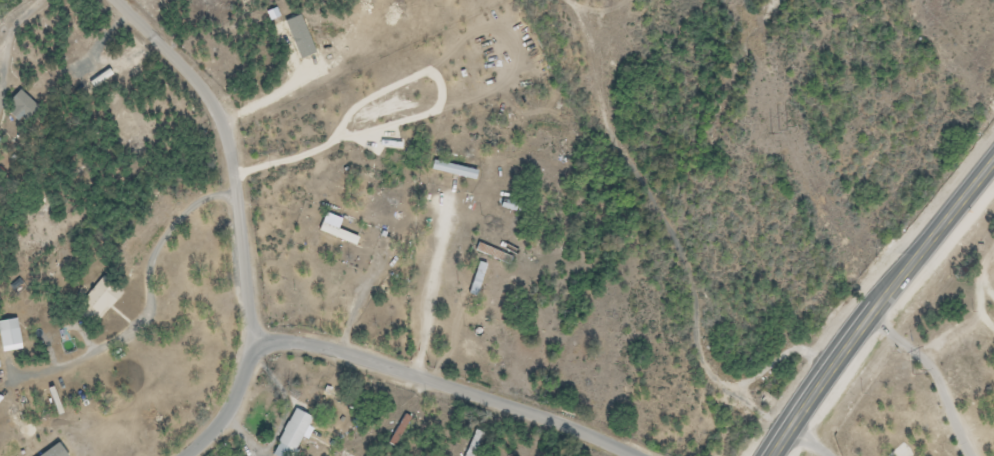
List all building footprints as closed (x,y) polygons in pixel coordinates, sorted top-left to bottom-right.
[(73,89),(78,98),(120,75),(115,67),(73,89)] [(25,122),(37,110),(19,91),(6,104),(25,122)] [(474,180),(475,171),(431,162),(429,172),(474,180)] [(318,231),(353,246),(356,240),(321,225),(318,231)] [(474,252),(507,266),(510,259),(477,245),(474,252)] [(120,294),(103,278),(73,309),(91,325),(120,294)] [(18,347),(17,321),(0,322),(0,348),(18,347)] [(309,418),(291,410),(271,455),(293,455),(309,418)] [(409,419),(403,416),(387,444),(392,447),(409,419)]
